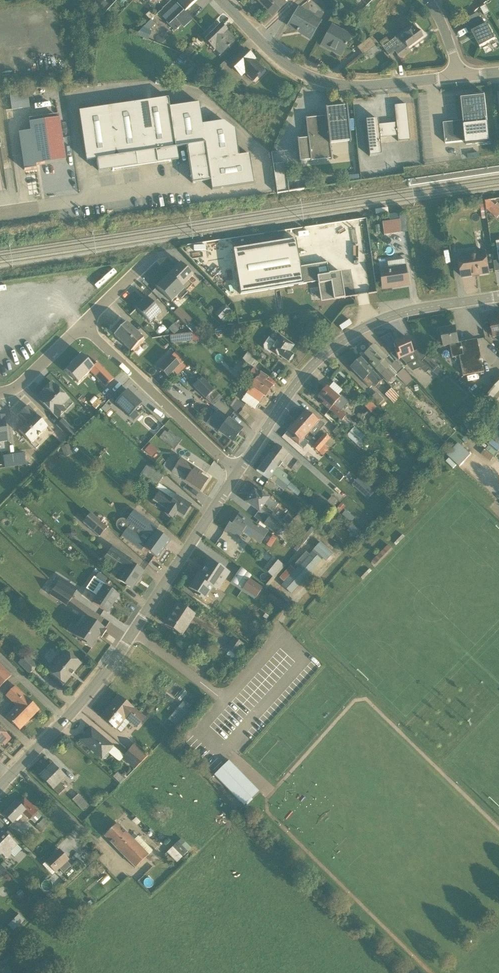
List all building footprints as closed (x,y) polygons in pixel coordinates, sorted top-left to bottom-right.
[(180,7),(165,22),(175,32),(181,26),(183,28),(192,20),(185,13),(197,1),(196,0),(182,0),(177,4),(180,7)] [(273,17),(287,4),(283,0),(257,0),(273,17)] [(321,20),(298,7),(287,27),(297,32),(299,30),(312,37),(321,20)] [(472,34),(479,48),(495,40),(484,19),(467,27),(471,35),(472,34)] [(236,41),(220,26),(204,41),(213,51),(211,53),(218,61),(225,54),(224,52),(236,41)] [(351,36),(332,26),(321,47),(329,51),(330,49),(341,55),(351,36)] [(413,26),(399,36),(398,35),(388,42),(385,39),(380,43),(388,54),(393,51),(394,50),(398,55),(422,38),(413,26)] [(357,48),(365,60),(378,51),(370,39),(357,48)] [(182,62),(195,50),(190,46),(181,55),(178,58),(182,62)] [(264,70),(244,51),(229,66),(242,78),(245,74),(253,82),(264,70)] [(26,93),(9,95),(12,111),(29,108),(26,93)] [(489,143),(484,98),(461,100),(463,122),(444,123),(446,143),(465,141),(466,145),(489,143)] [(167,99),(79,112),(86,161),(95,160),(97,171),(178,159),(176,148),(186,146),(191,183),(210,180),(211,190),(253,184),(249,155),(238,157),(234,130),(224,132),(223,122),(202,125),(199,104),(168,108),(167,99)] [(428,122),(427,99),(419,99),(420,122),(428,122)] [(410,141),(406,106),(394,108),(396,124),(378,126),(378,119),(365,121),(369,156),(381,155),(379,139),(398,137),(398,142),(410,141)] [(350,143),(345,108),(325,110),(326,117),(306,119),(308,140),(296,141),(299,164),(331,160),(329,146),(350,143)] [(30,131),(18,133),(24,171),(37,169),(36,164),(66,160),(59,118),(28,123),(30,131)] [(288,192),(285,164),(273,165),(276,191),(276,194),(288,192)] [(498,215),(498,203),(491,205),(493,216),(498,215)] [(402,235),(401,222),(383,224),(385,237),(402,235)] [(234,250),(241,295),(318,282),(321,303),(344,299),(340,272),(328,274),(327,264),(299,268),(294,241),(234,250)] [(461,278),(488,274),(486,253),(458,256),(461,278)] [(409,286),(406,260),(389,262),(389,267),(378,269),(381,289),(409,286)] [(180,264),(168,276),(185,292),(191,286),(187,282),(192,276),(180,264)] [(185,292),(168,276),(156,288),(171,302),(177,296),(181,299),(186,293),(185,292)] [(363,294),(357,294),(358,304),(368,303),(368,297),(364,298),(363,294)] [(161,312),(146,297),(135,309),(150,324),(161,312)] [(214,314),(222,322),(232,311),(224,303),(214,314)] [(186,325),(192,319),(178,305),(172,312),(180,320),(181,320),(186,325)] [(489,322),(493,339),(498,338),(498,320),(489,322)] [(143,339),(126,323),(124,325),(121,322),(112,331),(115,334),(114,335),(130,352),(131,351),(133,352),(144,342),(142,340),(143,339)] [(178,331),(173,325),(168,329),(173,335),(178,331)] [(478,340),(458,343),(455,328),(441,331),(444,348),(450,347),(452,358),(455,358),(457,365),(461,364),(463,376),(485,372),(478,340)] [(197,333),(169,336),(170,344),(198,341),(197,333)] [(268,338),(261,349),(269,354),(270,353),(277,358),(279,356),(289,363),(293,357),(289,353),(293,347),(273,334),(270,339),(268,338)] [(412,372),(419,368),(425,374),(429,369),(440,378),(445,372),(419,350),(412,353),(406,338),(393,343),(397,351),(395,352),(398,359),(401,360),(412,372)] [(391,364),(374,346),(364,355),(369,360),(367,362),(388,383),(396,375),(406,386),(412,380),(394,361),(391,364)] [(159,370),(168,378),(185,361),(176,352),(159,370)] [(93,368),(80,355),(71,364),(72,365),(65,371),(77,383),(89,371),(93,368)] [(382,382),(360,359),(350,369),(369,389),(372,386),(374,389),(382,382)] [(93,368),(89,371),(105,388),(113,380),(97,364),(93,368)] [(251,366),(249,365),(243,374),(254,381),(241,400),(254,410),(264,396),(265,397),(272,386),(265,382),(267,378),(259,372),(260,370),(253,364),(251,366)] [(202,378),(193,387),(213,407),(222,398),(202,378)] [(67,412),(65,411),(72,404),(52,383),(44,391),(48,395),(39,402),(52,416),(53,415),(58,420),(67,412)] [(317,397),(324,403),(322,405),(341,422),(346,416),(333,406),(339,399),(325,387),(317,397)] [(486,401),(498,414),(498,387),(486,401)] [(399,398),(391,389),(385,395),(393,404),(399,398)] [(141,405),(127,391),(114,404),(128,418),(141,405)] [(385,402),(376,393),(371,397),(380,407),(385,402)] [(230,407),(239,412),(243,404),(234,399),(230,407)] [(376,408),(370,402),(365,407),(371,413),(376,408)] [(19,415),(26,423),(18,432),(31,445),(48,427),(28,407),(19,415)] [(241,429),(216,412),(207,424),(232,442),(241,429)] [(304,412),(296,421),(309,433),(314,437),(324,425),(313,415),(310,417),(304,412)] [(75,433),(63,420),(56,426),(68,439),(75,433)] [(309,433),(296,421),(287,432),(293,437),(291,439),(303,449),(308,443),(304,439),(309,433)] [(351,425),(342,434),(346,437),(354,445),(363,436),(351,425)] [(341,442),(346,437),(342,434),(336,428),(332,433),(341,442)] [(164,432),(159,439),(174,451),(181,441),(172,433),(169,436),(164,432)] [(324,434),(318,441),(327,449),(334,443),(324,434)] [(327,449),(318,441),(312,447),(322,456),(327,449)] [(150,443),(144,450),(152,456),(157,449),(150,443)] [(497,461),(498,458),(498,446),(496,443),(487,452),(497,461)] [(470,455),(458,444),(447,456),(460,467),(470,455)] [(72,455),(68,445),(60,448),(64,458),(72,455)] [(276,445),(265,459),(276,467),(278,469),(280,466),(285,469),(293,458),(276,445)] [(24,453),(3,456),(4,467),(26,464),(24,453)] [(316,460),(308,453),(304,457),(312,464),(316,460)] [(276,467),(265,459),(256,470),(283,490),(286,486),(287,487),(292,479),(278,469),(276,467)] [(180,460),(171,473),(200,491),(207,481),(200,476),(201,473),(180,460)] [(302,465),(297,462),(291,470),(296,473),(302,465)] [(165,510),(163,513),(172,519),(176,512),(184,517),(191,506),(158,485),(163,477),(146,466),(139,477),(157,488),(156,490),(159,492),(152,501),(165,510)] [(358,477),(351,484),(368,499),(374,492),(358,477)] [(278,505),(260,493),(259,495),(254,492),(246,503),(258,512),(254,519),(272,531),(278,522),(261,511),(264,506),(272,512),(278,505)] [(319,494),(308,506),(319,515),(330,503),(319,494)] [(117,534),(141,551),(142,549),(157,559),(169,541),(156,532),(159,529),(134,511),(117,534)] [(106,528),(91,513),(82,522),(98,537),(106,528)] [(239,514),(232,525),(229,523),(224,531),(238,540),(242,534),(260,545),(268,532),(239,514)] [(320,544),(312,554),(322,562),(325,564),(333,554),(320,544)] [(371,562),(375,565),(391,548),(387,544),(371,562)] [(100,563),(118,573),(114,579),(132,590),(143,572),(131,564),(133,560),(111,546),(100,563)] [(310,556),(307,553),(296,566),(299,569),(282,588),(291,596),(322,562),(312,554),(310,556)] [(263,568),(273,577),(284,565),(274,556),(263,568)] [(204,601),(212,589),(217,593),(229,574),(208,561),(201,572),(200,571),(188,589),(195,593),(194,595),(204,601)] [(251,576),(240,569),(231,583),(256,599),(262,588),(249,579),(251,576)] [(107,613),(118,596),(92,579),(87,587),(95,592),(89,601),(107,613)] [(58,589),(72,598),(76,591),(63,582),(58,589)] [(72,598),(55,587),(49,595),(66,607),(72,598)] [(182,636),(195,615),(177,604),(164,625),(182,636)] [(101,639),(106,631),(86,616),(77,628),(71,624),(66,631),(91,649),(97,641),(96,640),(98,637),(101,639)] [(233,659),(243,642),(234,637),(225,654),(233,659)] [(64,685),(81,664),(65,651),(60,657),(58,655),(52,663),(54,665),(48,672),(64,685)] [(26,655),(19,663),(30,674),(38,667),(26,655)] [(11,680),(0,668),(0,691),(11,680)] [(19,731),(39,710),(15,687),(6,697),(16,706),(5,717),(19,731)] [(120,733),(128,723),(136,729),(145,718),(118,697),(101,718),(120,733)] [(114,746),(91,727),(79,741),(103,760),(108,753),(119,762),(121,759),(135,770),(141,762),(127,751),(124,756),(113,747),(114,746)] [(11,740),(0,729),(0,748),(3,745),(4,747),(11,740)] [(134,744),(127,751),(141,762),(147,754),(134,744)] [(246,808),(258,795),(226,764),(213,778),(242,805),(246,808)] [(65,778),(52,765),(40,778),(58,796),(64,789),(59,784),(65,778)] [(126,778),(118,771),(112,778),(120,785),(126,778)] [(88,805),(78,795),(72,800),(82,811),(88,805)] [(18,806),(15,802),(3,815),(12,824),(21,815),(29,822),(30,820),(34,823),(41,816),(24,799),(18,806)] [(50,825),(44,819),(35,828),(41,834),(50,825)] [(117,824),(104,838),(134,868),(152,851),(137,836),(133,840),(117,824)] [(21,849),(0,829),(0,856),(1,854),(6,859),(10,855),(13,858),(21,849)] [(190,850),(181,840),(167,853),(176,863),(190,850)] [(68,860),(59,850),(42,866),(51,876),(59,869),(63,873),(70,866),(66,862),(68,860)] [(109,879),(106,876),(100,882),(103,885),(109,879)]
